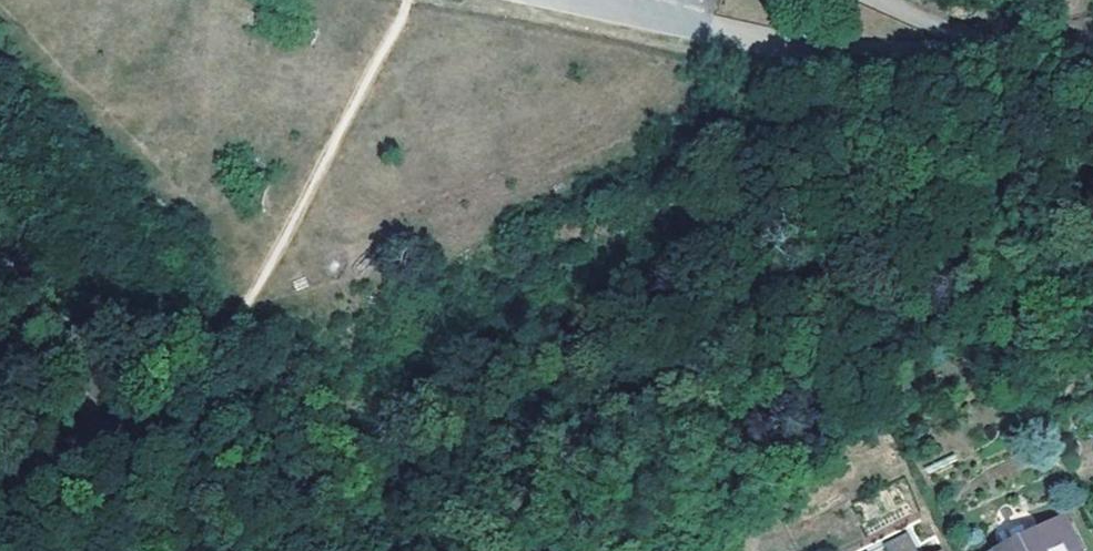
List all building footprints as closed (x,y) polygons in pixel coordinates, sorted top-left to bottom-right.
[(1062,518),(998,550),(1079,550),(1062,518)]
